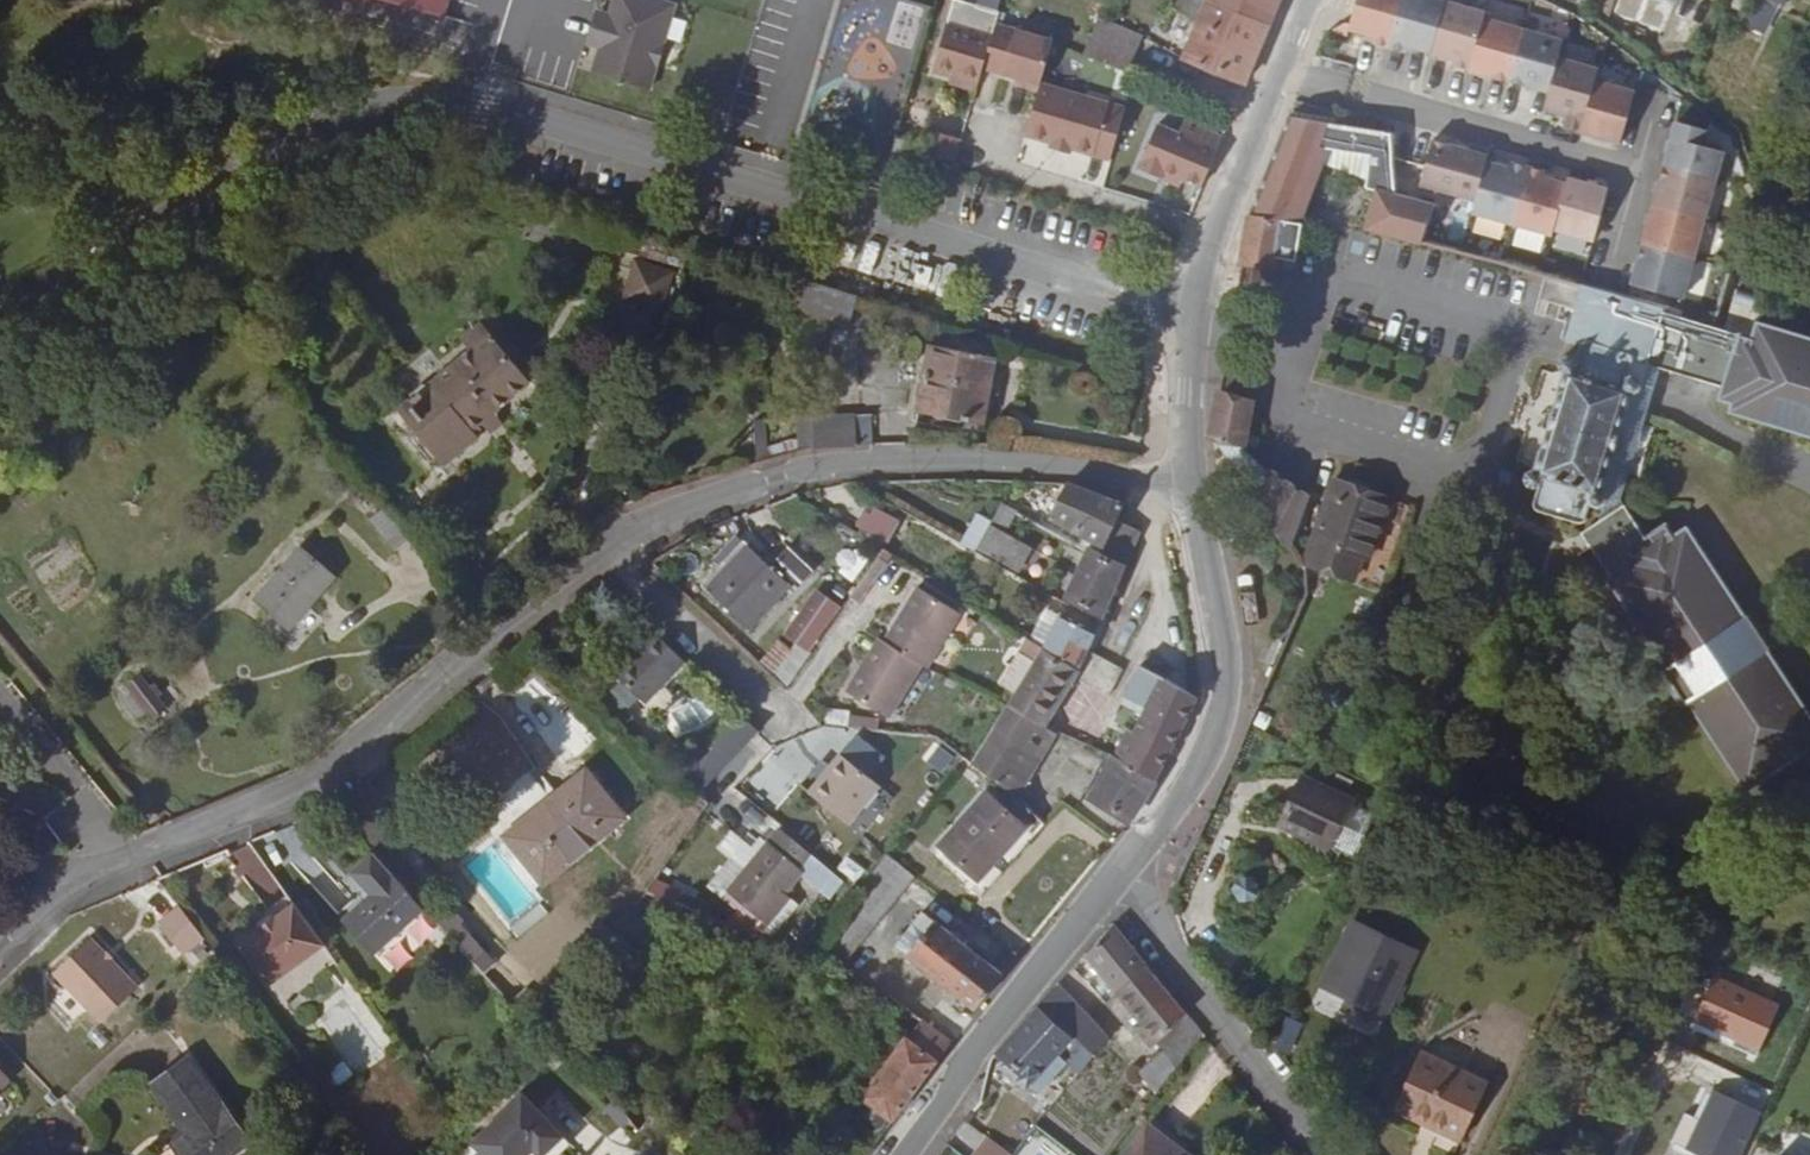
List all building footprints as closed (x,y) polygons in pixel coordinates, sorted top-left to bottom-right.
[(443,18),(448,0),(383,0),(443,18)] [(655,82),(669,38),(683,43),(689,22),(676,17),(680,3),(671,0),(615,0),(612,11),(600,7),(588,44),(600,48),(595,64),(655,82)] [(914,50),(925,6),(901,0),(898,0),(887,43),(914,50)] [(1197,23),(1205,6),(1207,2),(1203,0),(1180,0),(1174,14),(1197,23)] [(1266,31),(1279,0),(1207,0),(1207,2),(1205,6),(1266,31)] [(1348,27),(1347,32),(1371,39),(1370,44),(1406,55),(1407,50),(1451,62),(1450,67),(1546,95),(1541,112),(1564,119),(1561,131),(1618,148),(1633,93),(1594,82),(1597,71),(1557,60),(1561,43),(1482,20),(1483,14),(1431,0),(1356,0),(1348,27)] [(1761,2),(1781,11),(1786,0),(1761,0),(1761,2)] [(1776,13),(1759,4),(1747,29),(1763,38),(1776,13)] [(1181,64),(1243,88),(1266,31),(1205,6),(1197,23),(1181,64)] [(1097,20),(1081,57),(1126,75),(1141,38),(1097,20)] [(931,71),(976,87),(979,76),(992,40),(947,24),(931,71)] [(1348,27),(1345,25),(1327,34),(1344,38),(1347,32),(1348,27)] [(1034,101),(1040,84),(1052,51),(995,31),(992,40),(979,76),(1011,86),(1009,92),(1034,101)] [(652,93),(655,82),(595,64),(592,74),(652,93)] [(1068,148),(1108,160),(1124,109),(1040,84),(1034,101),(1023,134),(1048,142),(1049,141),(1068,147),(1068,148)] [(1389,137),(1287,119),(1249,215),(1240,264),(1275,267),(1275,260),(1295,263),(1300,225),(1322,167),(1328,152),(1368,158),(1366,183),(1364,190),(1374,193),(1363,231),(1420,247),(1430,207),(1391,197),(1389,137)] [(1182,179),(1201,189),(1221,140),(1183,124),(1177,136),(1156,127),(1137,172),(1161,183),(1166,172),(1182,179)] [(1706,132),(1674,124),(1629,287),(1682,302),(1723,154),(1702,148),(1706,132)] [(916,160),(947,170),(955,147),(923,137),(916,160)] [(1066,154),(1068,148),(1068,147),(1049,141),(1048,142),(1047,148),(1066,154)] [(1486,157),(1431,142),(1419,187),(1474,204),(1470,216),(1550,238),(1551,232),(1592,244),(1606,192),(1566,180),(1565,185),(1542,179),(1544,174),(1509,165),(1508,171),(1485,164),(1486,157)] [(1328,152),(1322,167),(1366,183),(1368,158),(1328,152)] [(1178,189),(1182,179),(1166,172),(1161,183),(1178,189)] [(1712,210),(1726,213),(1733,182),(1718,179),(1712,210)] [(675,242),(635,232),(628,254),(668,265),(675,242)] [(848,325),(856,297),(794,279),(786,306),(848,325)] [(1580,289),(1564,343),(1578,347),(1574,361),(1565,358),(1559,361),(1557,369),(1561,376),(1556,394),(1558,396),(1552,416),(1549,416),(1545,431),(1548,433),(1542,453),(1538,452),(1533,472),(1525,476),(1524,482),(1527,488),(1534,490),(1538,487),(1532,507),(1534,511),(1578,525),(1581,525),(1583,522),(1589,504),(1591,507),(1598,509),(1603,507),(1605,499),(1601,492),(1612,455),(1619,452),(1623,438),(1619,433),(1630,394),(1633,395),(1638,392),(1646,365),(1659,311),(1580,289)] [(1659,311),(1646,365),(1659,370),(1722,390),(1719,401),(1732,405),(1729,414),(1809,438),(1809,342),(1756,326),(1752,341),(1712,329),(1712,326),(1659,311)] [(479,421),(491,412),(527,383),(479,323),(459,340),(468,350),(396,409),(442,466),(477,437),(471,431),(481,424),(479,421)] [(976,380),(988,383),(993,357),(931,344),(918,412),(980,425),(985,399),(973,397),(976,380)] [(1127,358),(1128,378),(1143,379),(1142,359),(1127,358)] [(1605,499),(1603,507),(1599,523),(1623,506),(1618,502),(1620,494),(1659,370),(1646,365),(1638,392),(1633,395),(1630,394),(1619,433),(1623,438),(1619,452),(1612,455),(1601,492),(1605,499)] [(985,399),(988,383),(976,380),(973,397),(985,399)] [(1250,406),(1217,396),(1210,440),(1287,548),(1307,497),(1270,471),(1266,475),(1242,453),(1243,446),(1254,448),(1255,436),(1245,435),(1250,406)] [(500,424),(491,412),(479,421),(481,424),(489,434),(500,424)] [(811,418),(812,449),(852,447),(851,415),(811,418)] [(852,447),(871,446),(870,415),(851,415),(852,447)] [(794,418),(796,453),(812,449),(811,418),(794,418)] [(1331,481),(1301,567),(1354,584),(1361,561),(1369,564),(1382,524),(1375,521),(1383,498),(1331,481)] [(1122,569),(1139,534),(1116,522),(1123,505),(1067,484),(1048,522),(1103,551),(1099,557),(1122,569)] [(1011,528),(1017,508),(999,503),(993,523),(1011,528)] [(1588,549),(1609,581),(1608,583),(1666,671),(1662,673),(1685,708),(1688,705),(1746,792),(1809,749),(1809,723),(1765,655),(1769,652),(1744,617),(1742,619),(1684,531),(1672,540),(1664,528),(1644,541),(1623,506),(1599,523),(1587,531),(1595,544),(1588,549)] [(380,509),(368,518),(393,549),(405,540),(380,509)] [(901,532),(865,510),(853,531),(888,553),(901,532)] [(1021,573),(1035,545),(974,516),(960,544),(1021,573)] [(1587,531),(1580,536),(1588,549),(1595,544),(1587,531)] [(853,544),(832,559),(849,581),(869,566),(853,544)] [(300,548),(253,602),(286,629),(332,576),(300,548)] [(889,557),(881,551),(849,597),(858,602),(889,557)] [(1100,619),(1122,569),(1099,557),(1087,551),(1063,600),(1100,619)] [(814,570),(793,552),(776,573),(751,552),(713,598),(751,630),(767,609),(771,614),(784,599),(779,595),(789,583),(797,591),(814,570)] [(956,616),(916,589),(882,643),(877,640),(844,690),(884,715),(917,665),(922,669),(956,616)] [(782,644),(790,650),(801,658),(834,610),(815,596),(782,644)] [(1028,642),(1044,649),(1059,618),(1042,611),(1028,642)] [(1078,666),(1085,652),(1092,635),(1059,618),(1044,649),(1078,666)] [(1033,666),(1044,649),(1028,642),(1026,641),(1017,657),(1033,666)] [(759,666),(786,690),(806,662),(801,658),(790,650),(786,655),(773,646),(759,666)] [(634,687),(638,690),(657,709),(662,713),(698,674),(669,648),(634,687)] [(1006,710),(1042,729),(1071,680),(1108,699),(1122,672),(1108,663),(1085,652),(1078,666),(1044,649),(1033,666),(1014,697),(1006,710)] [(1033,666),(1017,657),(999,687),(1014,697),(1033,666)] [(1112,759),(1155,781),(1196,699),(1138,667),(1122,699),(1145,710),(1135,728),(1133,734),(1127,731),(1116,752),(1112,759)] [(157,697),(149,688),(141,676),(124,688),(130,696),(122,703),(138,723),(146,716),(150,721),(166,708),(157,697)] [(153,684),(149,688),(157,697),(161,694),(153,684)] [(638,690),(613,716),(633,734),(657,709),(638,690)] [(1145,710),(1122,699),(1113,717),(1135,728),(1145,710)] [(970,767),(1012,799),(1014,801),(1040,760),(1027,752),(1042,729),(1006,710),(970,767)] [(1091,750),(1105,756),(1108,749),(1095,742),(1091,750)] [(925,762),(943,773),(954,755),(936,744),(925,762)] [(874,779),(835,748),(796,798),(834,828),(874,779)] [(1105,756),(1112,759),(1116,752),(1108,749),(1105,756)] [(1089,802),(1127,825),(1155,781),(1112,759),(1089,802)] [(587,776),(503,843),(540,890),(625,823),(587,776)] [(1328,847),(1354,861),(1373,819),(1347,807),(1350,801),(1300,778),(1277,829),(1326,851),(1328,847)] [(366,785),(336,810),(374,854),(390,873),(405,861),(368,816),(383,805),(366,785)] [(1023,830),(984,796),(938,847),(977,882),(1023,830)] [(1024,821),(1030,815),(1014,801),(1012,799),(1007,804),(1024,821)] [(818,850),(783,824),(730,893),(771,925),(794,896),(786,890),(818,850)] [(390,873),(374,854),(349,876),(363,891),(361,894),(360,901),(362,905),(341,924),(373,960),(424,913),(409,896),(390,873)] [(883,854),(801,956),(834,970),(909,875),(883,854)] [(1245,877),(1238,879),(1232,891),(1238,902),(1252,902),(1258,891),(1251,879),(1245,877)] [(424,913),(483,977),(495,967),(458,927),(461,924),(443,905),(440,907),(421,885),(409,896),(424,913)] [(316,944),(286,903),(234,942),(265,982),(316,944)] [(181,955),(202,939),(178,907),(157,923),(181,955)] [(894,946),(973,1011),(1001,977),(921,913),(894,946)] [(418,920),(384,950),(399,967),(433,937),(418,920)] [(1392,1002),(1400,984),(1415,953),(1351,924),(1322,988),(1349,1001),(1344,1011),(1366,1022),(1372,1011),(1385,1017),(1392,1002)] [(1111,927),(1083,958),(1114,995),(1143,967),(1111,927)] [(91,937),(51,976),(97,1024),(137,986),(91,937)] [(1143,967),(1114,995),(1138,1025),(1148,1037),(1155,1045),(1184,1016),(1143,967)] [(1405,986),(1400,984),(1392,1002),(1397,1005),(1405,986)] [(1056,987),(994,1054),(1021,1078),(1016,1084),(1025,1092),(1030,1086),(1058,1057),(1066,1065),(1078,1077),(1108,1041),(1056,987)] [(212,1004),(204,1011),(211,1021),(220,1014),(212,1004)] [(1175,1069),(1201,1036),(1184,1016),(1155,1045),(1161,1053),(1175,1069)] [(887,1121),(890,1124),(949,1044),(920,1022),(907,1041),(904,1039),(858,1100),(862,1103),(856,1111),(854,1115),(855,1123),(857,1127),(860,1129),(864,1132),(874,1133),(879,1131),(887,1121)] [(1148,1037),(1138,1025),(1132,1029),(1142,1042),(1148,1037)] [(1161,1053),(1143,1070),(1160,1088),(1175,1069),(1161,1053)] [(1441,1128),(1438,1135),(1460,1145),(1487,1085),(1418,1053),(1394,1106),(1441,1128)] [(1058,1057),(1030,1086),(1039,1095),(1066,1065),(1058,1057)] [(184,1132),(170,1143),(179,1154),(229,1154),(248,1141),(187,1059),(150,1086),(179,1126),(182,1122),(188,1130),(184,1132)] [(480,1154),(555,1154),(571,1139),(521,1091),(469,1145),(480,1154)] [(1391,1112),(1438,1135),(1441,1128),(1394,1106),(1391,1112)] [(179,1126),(184,1132),(188,1130),(182,1122),(179,1126)] [(1146,1130),(1127,1154),(1178,1154),(1146,1130)] [(976,1154),(1006,1154),(987,1139),(976,1154)]
